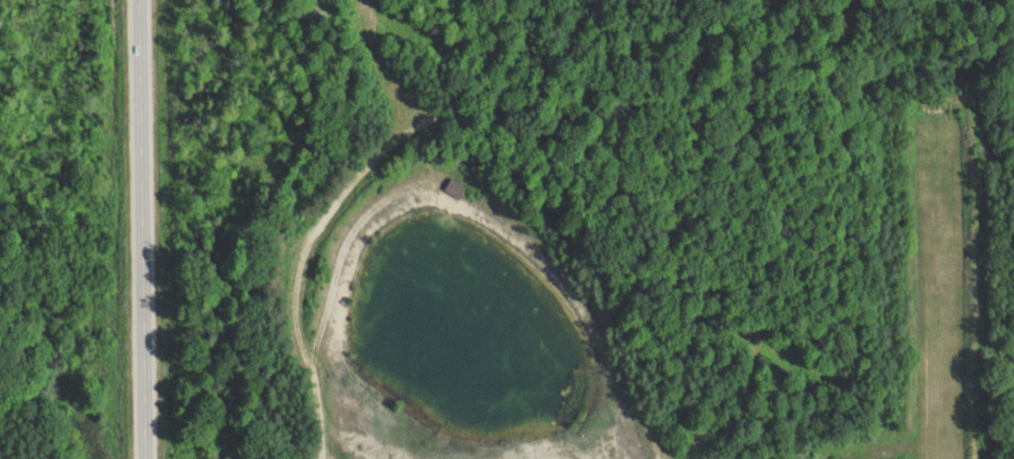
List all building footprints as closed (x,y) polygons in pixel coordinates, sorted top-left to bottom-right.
[(450,174),(443,189),(463,200),(471,185),(450,174)]
